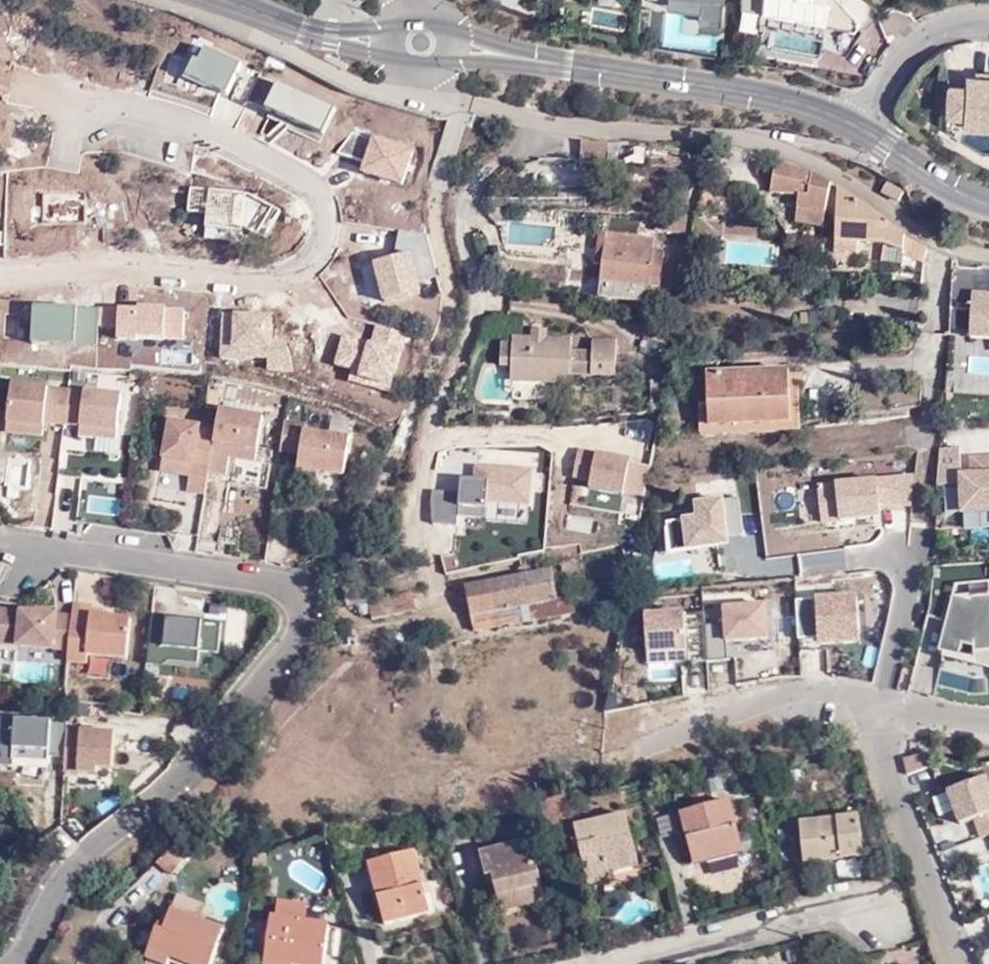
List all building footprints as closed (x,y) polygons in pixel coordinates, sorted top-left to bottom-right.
[(671,5),(703,9),(704,0),(671,0),(671,5)] [(703,9),(702,16),(724,18),(726,0),(704,0),(703,9)] [(760,21),(821,34),(848,50),(867,22),(846,0),(762,0),(760,21)] [(656,6),(644,5),(642,27),(654,28),(656,6)] [(953,84),(951,113),(967,114),(988,116),(988,79),(981,78),(981,75),(971,75),(970,85),(953,84)] [(967,114),(967,124),(988,125),(988,116),(967,114)] [(578,163),(585,163),(585,143),(606,143),(606,142),(579,141),(578,163)] [(585,163),(604,164),(606,143),(585,143),(585,163)] [(827,180),(773,157),(769,192),(796,196),(793,223),(822,227),(827,180)] [(872,204),(837,182),(834,252),(858,252),(858,242),(887,242),(905,247),(901,264),(908,266),(910,259),(922,261),(925,245),(872,204)] [(632,189),(608,187),(608,198),(631,199),(632,189)] [(685,214),(657,210),(655,229),(683,232),(685,214)] [(653,239),(599,232),(595,264),(601,265),(598,297),(643,302),(645,285),(657,287),(661,250),(651,249),(653,239)] [(905,247),(887,242),(881,259),(901,264),(905,247)] [(956,282),(955,309),(976,309),(974,337),(988,337),(988,295),(977,295),(978,282),(956,282)] [(532,328),(531,338),(548,339),(548,328),(532,328)] [(548,339),(531,338),(512,338),(512,341),(500,342),(500,364),(511,364),(512,379),(540,380),(540,381),(571,381),(570,375),(616,375),(616,342),(592,342),(592,353),(571,353),(571,340),(548,339)] [(705,376),(708,429),(788,425),(786,372),(705,376)] [(47,379),(11,376),(6,431),(45,433),(45,422),(47,384),(47,379)] [(122,390),(47,384),(45,422),(67,426),(66,452),(117,457),(122,390)] [(267,422),(224,415),(221,435),(213,478),(230,480),(233,462),(259,467),(267,422)] [(221,435),(173,426),(164,477),(187,481),(187,476),(194,477),(193,482),(190,497),(209,500),(213,478),(221,435)] [(310,430),(289,427),(284,457),(304,460),(302,474),(347,481),(353,443),(310,437),(310,430)] [(650,460),(579,446),(572,477),(594,482),(591,488),(623,497),(628,491),(643,495),(650,460)] [(956,469),(961,511),(988,510),(988,449),(971,449),(971,466),(956,469)] [(534,465),(478,461),(472,509),(489,515),(489,500),(529,505),(534,465)] [(121,518),(128,486),(87,478),(81,510),(121,518)] [(587,565),(627,558),(623,544),(585,553),(587,565)] [(570,569),(587,565),(585,553),(583,545),(551,552),(552,557),(555,570),(556,572),(560,571),(570,569)] [(555,570),(552,557),(528,561),(531,575),(555,570)] [(538,606),(566,600),(560,571),(556,572),(555,570),(531,575),(501,581),(473,587),(479,616),(501,613),(526,608),(538,606)] [(960,582),(957,594),(974,598),(974,595),(988,594),(988,579),(960,582)] [(856,592),(816,592),(821,642),(858,643),(856,592)] [(420,593),(397,595),(400,613),(422,611),(420,593)] [(957,594),(949,626),(965,630),(962,641),(978,646),(977,650),(961,654),(957,669),(979,675),(988,674),(988,594),(974,595),(974,598),(957,594)] [(400,613),(397,595),(378,598),(379,616),(400,613)] [(538,606),(541,622),(585,614),(580,597),(566,600),(538,606)] [(767,637),(768,598),(725,601),(724,622),(709,622),(710,660),(729,661),(728,641),(767,637)] [(0,603),(0,645),(51,650),(59,606),(0,603)] [(528,624),(541,622),(538,606),(526,608),(528,624)] [(685,606),(646,607),(648,663),(687,663),(685,606)] [(504,629),(528,624),(526,608),(501,613),(504,629)] [(96,611),(77,609),(71,667),(90,669),(91,661),(130,664),(134,625),(107,622),(95,621),(96,615),(96,611)] [(501,613),(479,616),(482,632),(504,629),(501,613)] [(224,629),(155,622),(150,670),(166,671),(172,666),(201,669),(203,657),(222,658),(224,629)] [(965,630),(949,626),(943,649),(947,650),(943,666),(957,669),(961,654),(977,650),(978,646),(962,641),(965,630)] [(201,669),(172,666),(166,671),(201,675),(201,669)] [(0,712),(0,744),(14,746),(12,759),(45,764),(50,715),(0,712)] [(117,726),(64,726),(63,771),(111,773),(117,726)] [(930,752),(909,756),(909,758),(910,765),(911,771),(911,772),(911,773),(936,767),(930,752)] [(952,790),(964,823),(978,817),(985,836),(988,834),(988,776),(952,790)] [(541,801),(542,805),(548,803),(566,797),(565,793),(541,801)] [(566,797),(548,803),(553,823),(571,818),(566,797)] [(731,800),(682,813),(694,862),(744,850),(731,800)] [(548,803),(542,805),(547,824),(553,823),(548,803)] [(574,826),(587,884),(610,879),(607,865),(636,858),(626,814),(606,819),(605,815),(594,818),(595,821),(574,826)] [(856,817),(799,821),(803,862),(859,858),(856,817)] [(182,835),(154,861),(169,875),(187,855),(184,853),(193,844),(182,835)] [(525,841),(479,853),(485,877),(492,875),(496,894),(515,890),(519,906),(546,899),(537,864),(531,866),(525,841)] [(414,853),(370,865),(385,923),(429,913),(414,853)] [(636,858),(607,865),(610,879),(639,873),(636,858)] [(515,890),(496,894),(500,910),(519,906),(515,890)] [(174,897),(169,913),(197,922),(203,906),(174,897)] [(274,917),(304,921),(306,905),(276,900),(274,917)] [(169,958),(188,963),(210,963),(221,930),(197,922),(169,913),(163,927),(156,925),(145,960),(158,963),(167,963),(169,958)] [(270,917),(268,932),(263,931),(262,943),(266,944),(264,963),(293,963),(293,961),(317,963),(323,963),(328,924),(304,921),(274,917),(270,917)]
